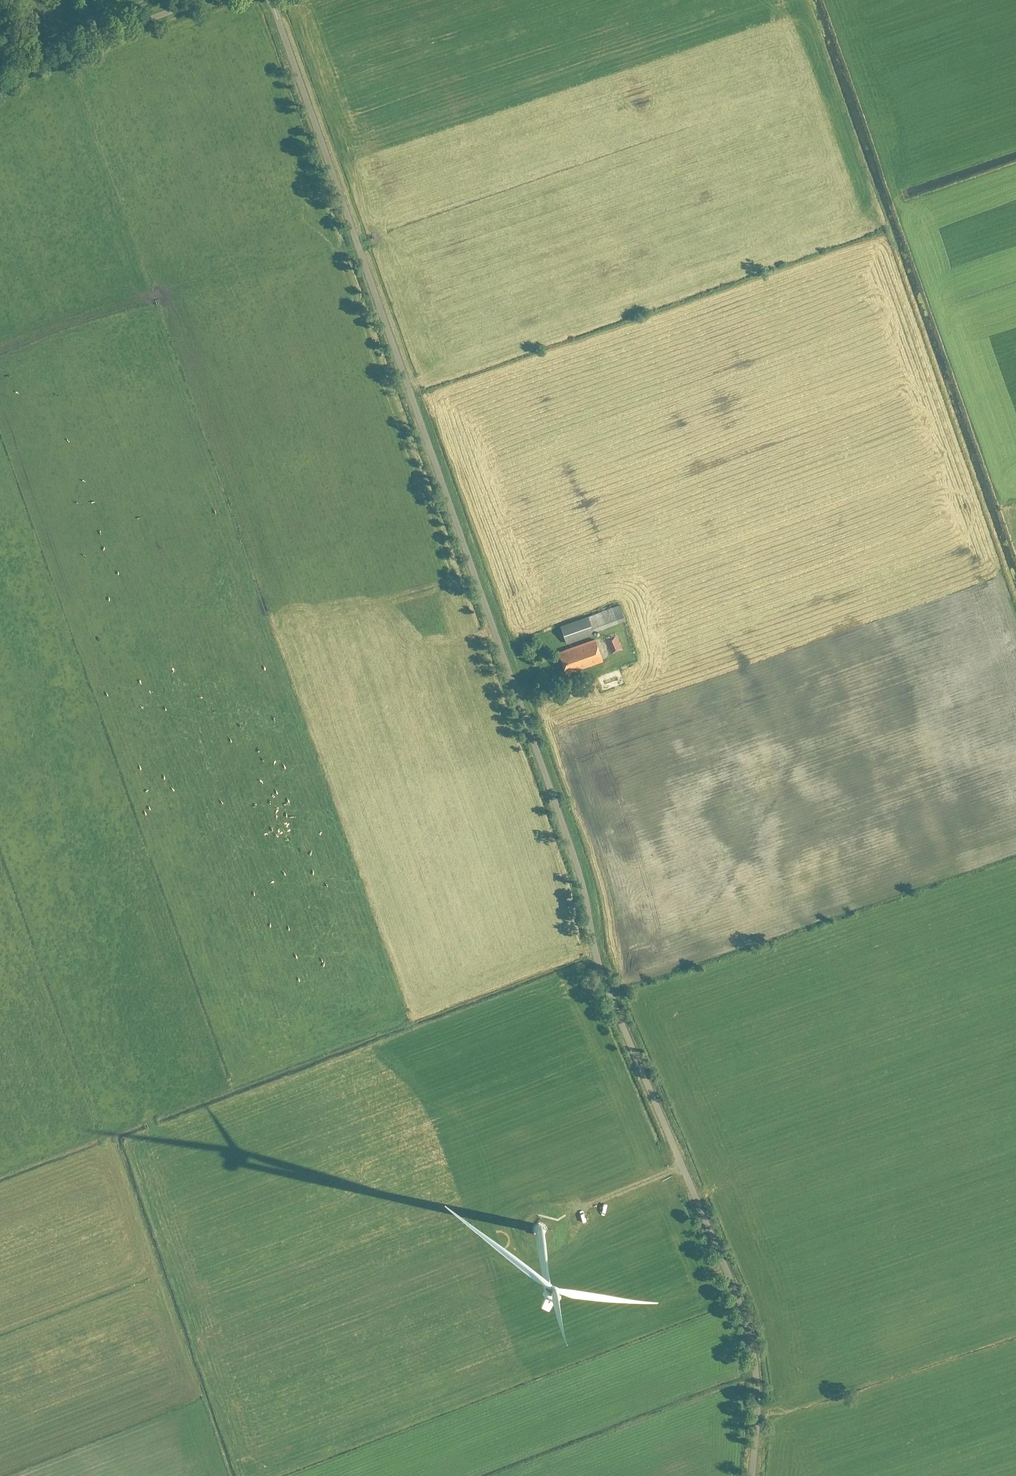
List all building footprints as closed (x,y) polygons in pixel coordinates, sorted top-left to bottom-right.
[(587,618),(561,627),(567,644),(593,635),(592,633),(626,622),(619,606),(587,618)] [(538,643),(553,637),(549,628),(534,635),(538,643)] [(605,639),(610,655),(622,652),(617,636),(605,639)] [(595,640),(558,653),(565,674),(602,661),(595,640)]
